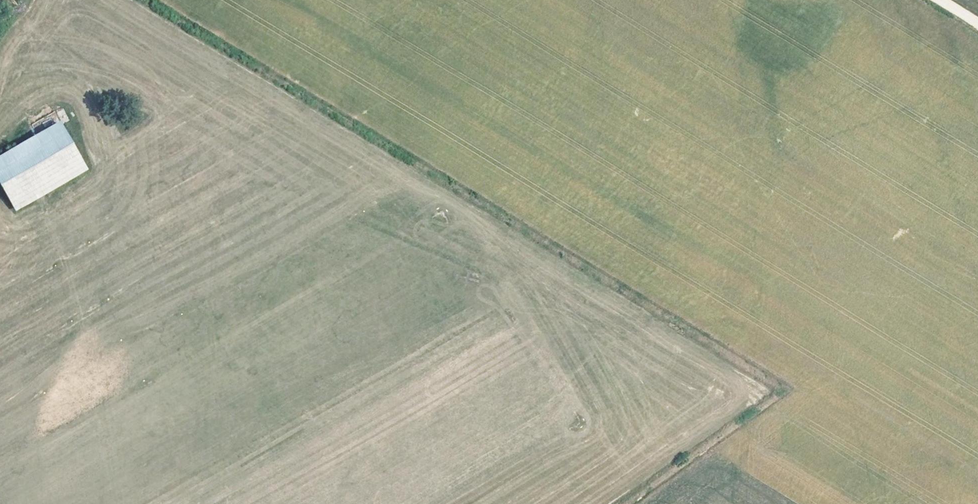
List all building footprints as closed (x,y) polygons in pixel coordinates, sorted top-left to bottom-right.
[(56,113),(34,126),(41,139),(0,163),(0,178),(18,211),(89,170),(56,113)]
